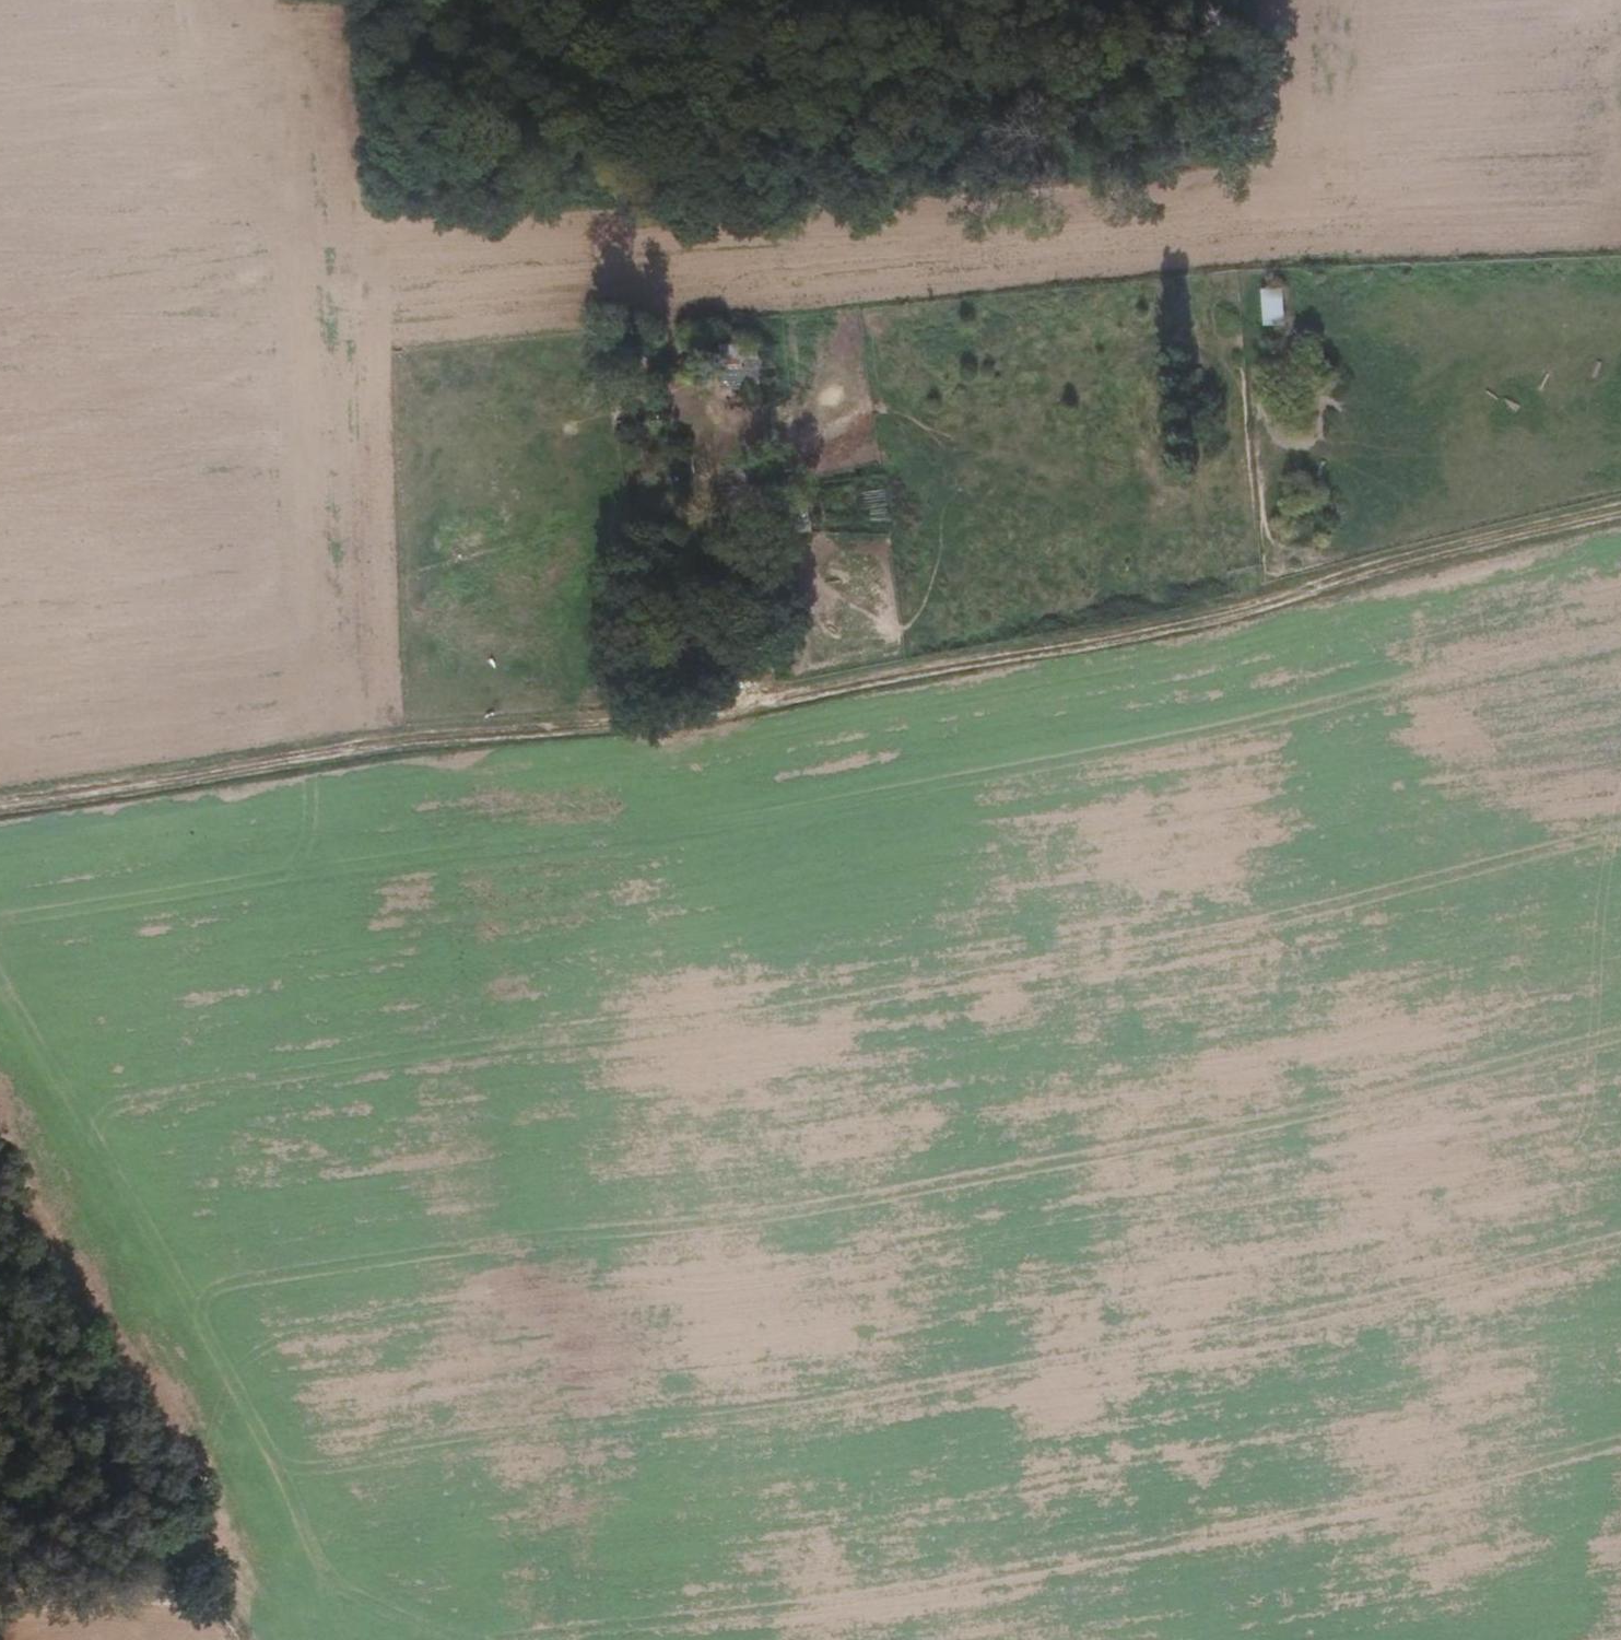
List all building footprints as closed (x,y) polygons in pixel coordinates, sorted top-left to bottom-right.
[(1263,322),(1283,322),(1283,287),(1264,287),(1263,322)]
